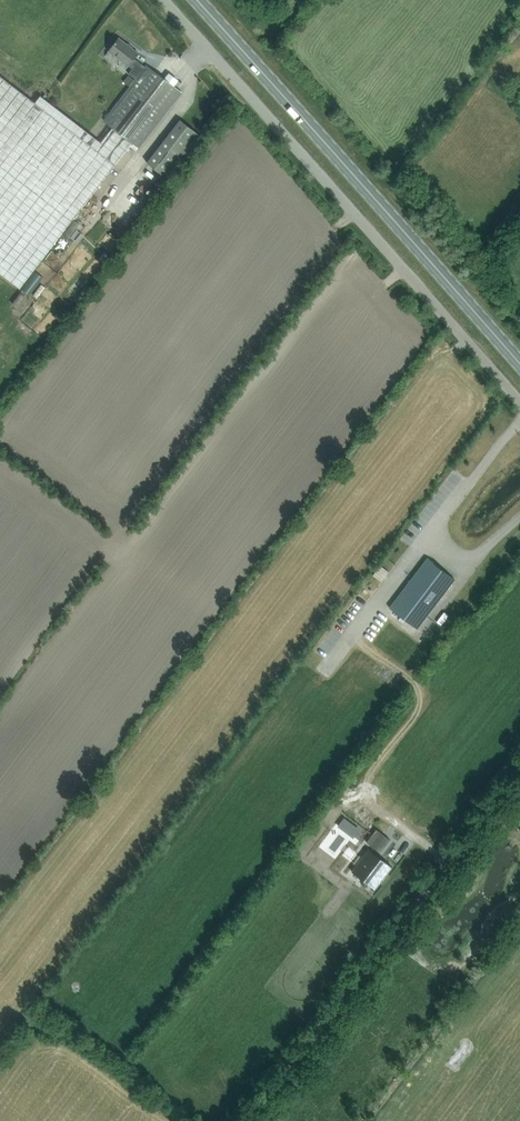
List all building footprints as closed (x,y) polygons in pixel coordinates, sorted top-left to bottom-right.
[(115,164),(132,142),(139,147),(182,92),(146,65),(145,67),(134,58),(138,52),(119,37),(108,51),(128,66),(128,65),(132,68),(129,73),(136,79),(104,120),(113,127),(101,142),(40,95),(35,102),(0,76),(0,274),(19,289),(115,164)] [(147,163),(168,179),(202,136),(181,119),(147,163)] [(21,288),(28,295),(33,289),(30,287),(34,283),(30,278),(21,288)] [(389,608),(417,629),(455,579),(427,558),(389,608)] [(372,574),(381,581),(389,571),(379,564),(372,574)] [(359,828),(344,817),(338,825),(353,836),(359,828)] [(377,829),(367,842),(373,847),(383,834),(377,829)] [(352,871),(375,889),(392,866),(369,849),(352,871)]
